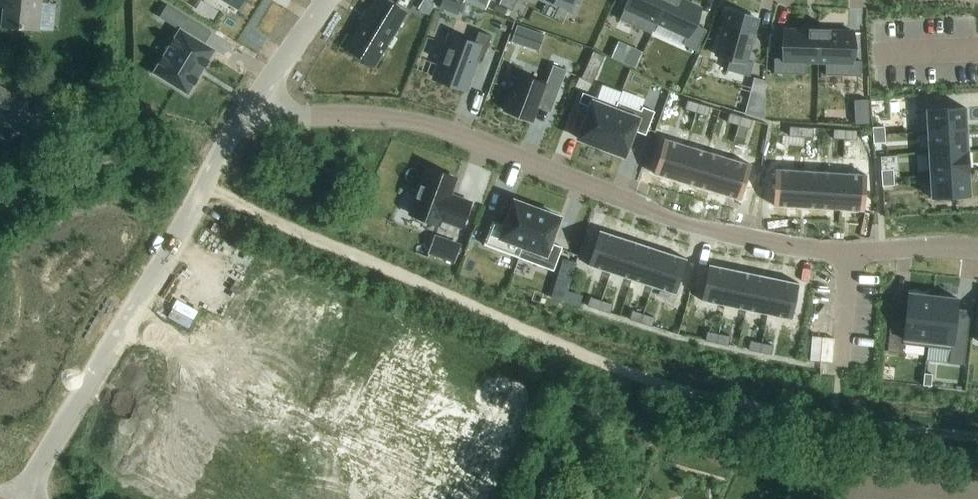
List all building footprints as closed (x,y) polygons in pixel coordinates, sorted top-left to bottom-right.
[(1,1),(6,1),(4,25),(38,28),(40,0),(1,0),(1,1)] [(381,54),(406,12),(386,0),(376,0),(354,37),(381,54)] [(426,0),(423,0),(418,9),(428,15),(434,5),(426,0)] [(440,8),(458,15),(462,5),(449,0),(444,0),(440,8)] [(463,1),(485,11),(490,0),(464,0),(463,1)] [(570,8),(574,0),(552,0),(570,8)] [(619,19),(651,34),(656,22),(666,0),(627,0),(624,8),(619,19)] [(656,22),(686,36),(682,45),(696,51),(706,29),(693,24),(700,8),(682,0),(666,0),(656,22)] [(154,71),(153,74),(155,75),(185,92),(185,93),(188,94),(189,92),(212,52),(213,52),(214,50),(212,49),(204,44),(211,32),(166,6),(159,18),(179,29),(178,32),(155,72),(154,71)] [(728,11),(716,55),(730,59),(727,71),(750,77),(753,63),(747,61),(751,44),(754,45),(754,44),(751,43),(753,34),(756,35),(757,34),(754,33),(758,19),(728,11)] [(516,26),(511,40),(539,49),(543,35),(516,26)] [(774,59),(773,74),(805,74),(805,62),(817,62),(818,31),(809,31),(809,28),(808,28),(808,30),(784,30),(783,59),(774,59)] [(818,31),(817,62),(825,62),(825,75),(861,76),(861,61),(852,61),(853,32),(829,31),(829,29),(828,29),(828,31),(818,31)] [(451,36),(435,79),(465,90),(476,60),(482,63),(492,36),(479,31),(474,45),(451,36)] [(641,51),(619,41),(611,57),(634,68),(641,51)] [(594,51),(582,77),(592,82),(604,56),(594,51)] [(518,73),(504,111),(532,121),(541,96),(554,101),(566,70),(553,65),(546,84),(518,73)] [(754,78),(746,111),(765,117),(766,81),(754,78)] [(0,87),(0,119),(14,126),(27,100),(0,87)] [(590,107),(578,139),(601,147),(617,106),(616,106),(582,93),(579,103),(590,107)] [(687,100),(684,109),(696,113),(699,104),(687,100)] [(868,100),(854,101),(855,124),(870,123),(868,100)] [(617,106),(601,147),(624,156),(634,131),(645,135),(654,112),(642,107),(641,111),(617,102),(616,106),(617,106)] [(699,104),(696,113),(708,116),(710,107),(699,104)] [(965,108),(917,110),(918,134),(928,133),(928,132),(966,130),(965,108)] [(730,113),(727,122),(738,126),(741,116),(730,113)] [(741,116),(738,126),(750,129),(752,120),(741,116)] [(789,127),(789,137),(801,137),(801,128),(789,127)] [(873,127),(873,135),(885,135),(885,127),(873,127)] [(801,128),(801,137),(813,138),(813,128),(801,128)] [(832,129),(832,138),(844,139),(844,129),(832,129)] [(844,129),(844,139),(856,140),(856,130),(844,129)] [(966,130),(928,132),(928,133),(929,154),(967,152),(966,130)] [(873,135),(874,144),(886,143),(885,135),(873,135)] [(664,138),(653,174),(675,181),(686,145),(664,138)] [(686,145),(675,181),(697,187),(707,152),(686,145)] [(707,152),(697,187),(719,194),(729,158),(707,152)] [(967,152),(929,154),(930,176),(969,173),(967,152)] [(729,158),(719,194),(740,200),(751,165),(729,158)] [(471,203),(451,196),(457,179),(427,168),(410,214),(440,225),(442,221),(462,228),(471,203)] [(775,169),(773,206),(795,208),(798,171),(775,169)] [(881,170),(881,178),(894,178),(893,170),(881,170)] [(798,171),(795,208),(818,209),(821,172),(798,171)] [(821,172),(818,209),(841,211),(843,173),(821,172)] [(843,173),(841,211),(864,212),(866,175),(843,173)] [(969,173),(930,176),(931,198),(970,196),(969,173)] [(881,178),(882,186),(894,186),(894,178),(881,178)] [(519,258),(537,209),(514,200),(504,226),(493,222),(484,245),(519,258)] [(560,217),(537,209),(519,258),(553,271),(562,247),(551,243),(560,217)] [(656,243),(665,233),(653,224),(645,234),(656,243)] [(600,230),(588,266),(610,273),(621,238),(600,230)] [(433,234),(426,253),(453,263),(460,244),(433,234)] [(621,238),(610,273),(631,280),(643,245),(621,238)] [(643,245),(631,280),(653,287),(665,252),(643,245)] [(665,252),(653,287),(675,294),(686,259),(665,252)] [(563,259),(557,279),(570,283),(576,263),(563,259)] [(709,265),(702,301),(724,306),(731,269),(709,265)] [(731,269),(724,306),(746,310),(754,274),(731,269)] [(754,274),(746,310),(768,315),(776,279),(754,274)] [(776,279),(768,315),(791,320),(798,283),(776,279)] [(891,322),(887,352),(902,353),(903,344),(927,347),(933,296),(908,293),(905,323),(891,322)] [(933,296),(927,347),(950,349),(948,363),(964,365),(967,334),(954,333),(958,299),(933,296)] [(590,297),(587,306),(599,310),(602,301),(590,297)] [(602,301),(599,310),(610,314),(613,305),(602,301)] [(632,310),(629,320),(640,323),(643,314),(632,310)] [(643,314),(640,323),(652,327),(655,318),(643,314)] [(707,331),(705,341),(716,343),(718,334),(707,331)] [(718,334),(716,343),(728,346),(730,337),(718,334)] [(750,341),(748,350),(759,353),(761,343),(750,341)] [(761,343),(759,353),(771,355),(773,346),(761,343)] [(924,373),(922,386),(930,387),(932,375),(924,373)] [(676,422),(674,431),(695,436),(697,427),(676,422)]
